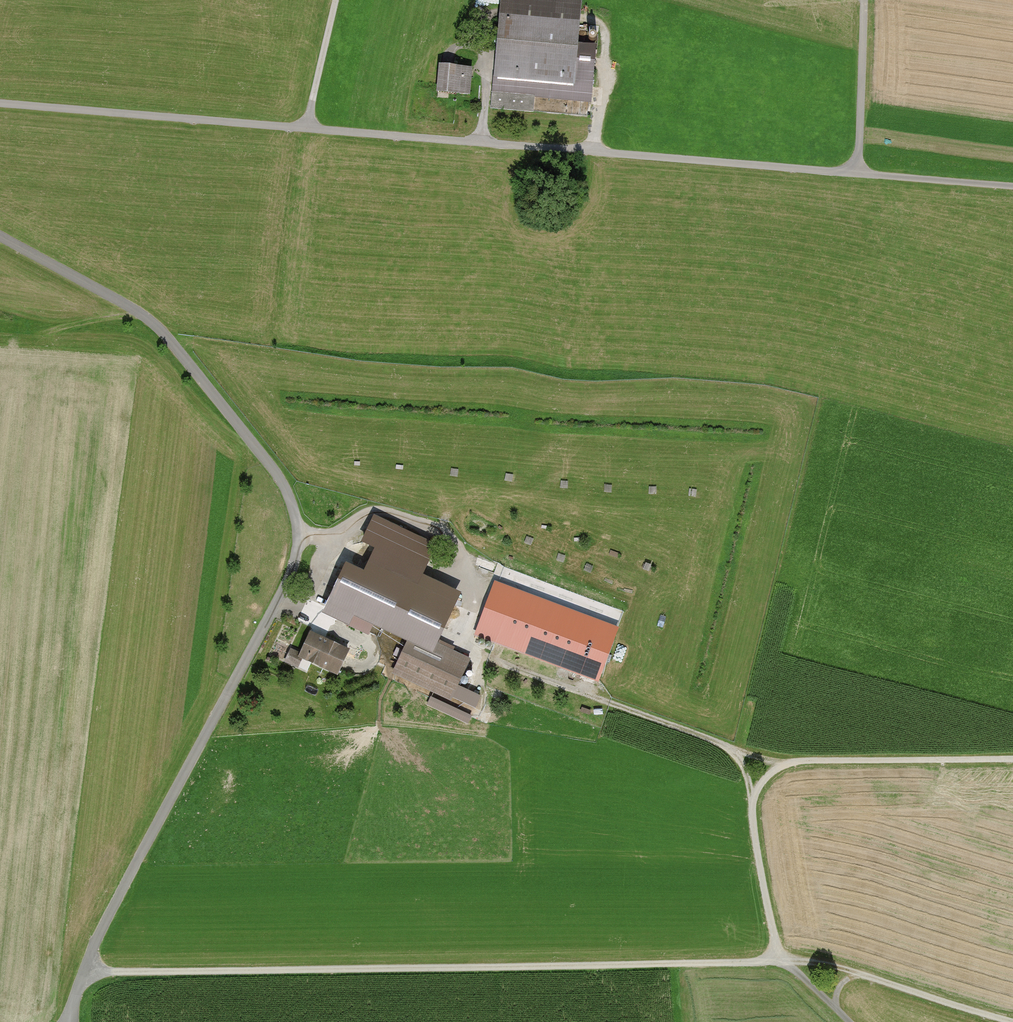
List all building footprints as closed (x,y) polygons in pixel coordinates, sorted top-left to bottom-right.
[(491,73),(568,82),(578,0),(500,0),(491,73)] [(588,41),(588,30),(580,29),(580,40),(588,41)] [(472,68),(439,65),(437,94),(470,97),(472,68)] [(425,567),(377,544),(364,573),(343,563),(321,607),(347,620),(345,623),(369,635),(375,621),(395,631),(425,567)] [(494,582),(475,638),(602,681),(621,624),(494,582)] [(350,648),(310,629),(297,656),(337,675),(350,648)] [(469,658),(411,630),(391,672),(449,699),(469,658)]
